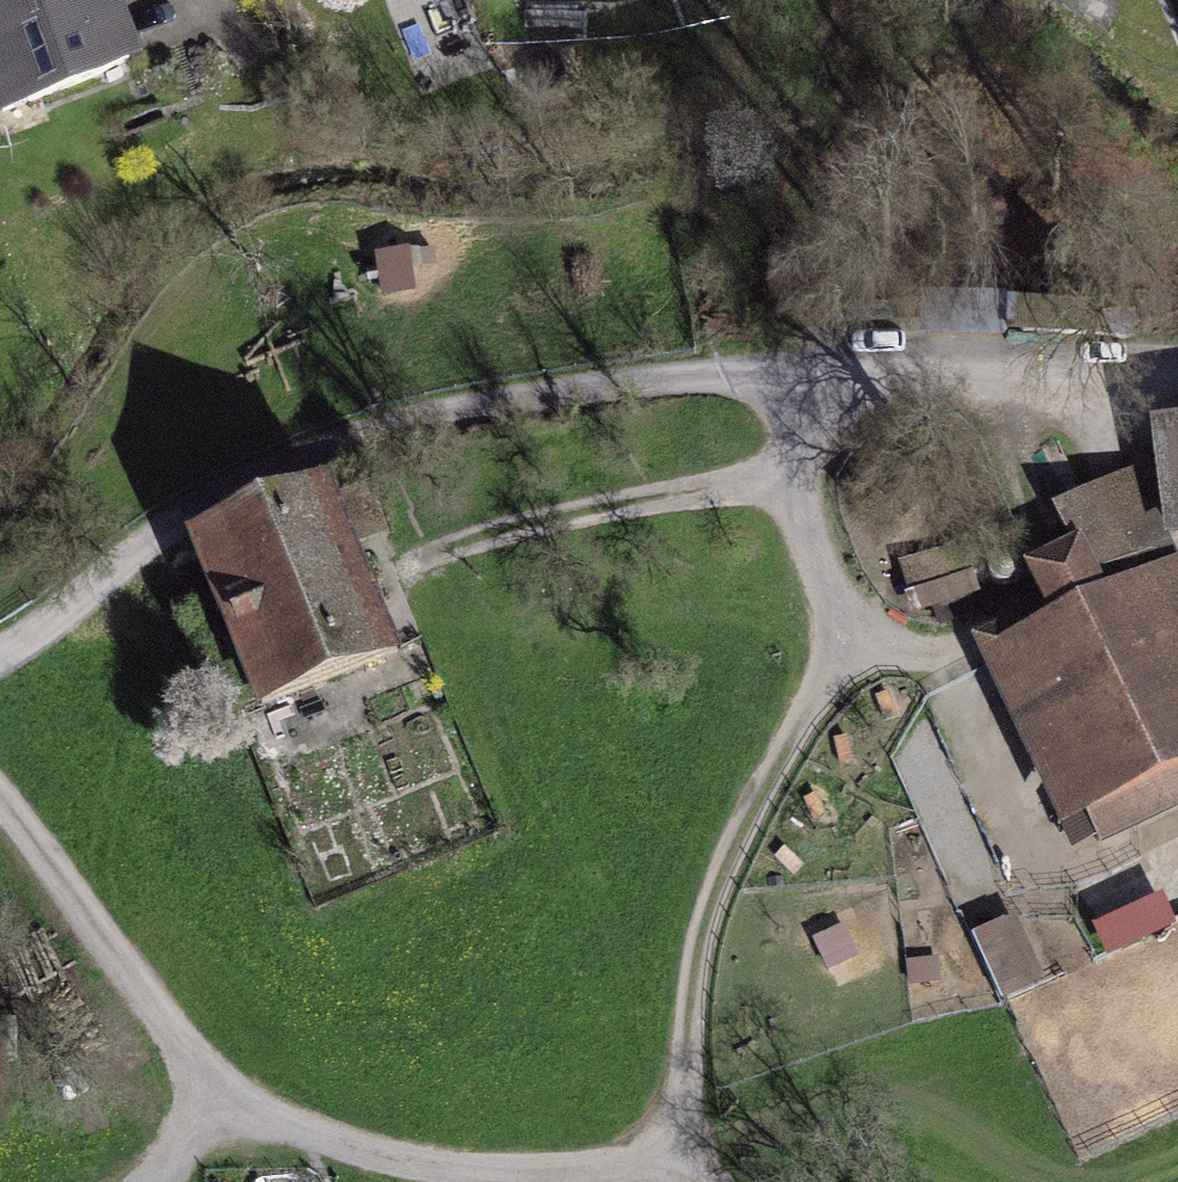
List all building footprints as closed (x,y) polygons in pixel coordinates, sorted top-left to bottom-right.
[(0,50),(0,101),(10,126),(158,67),(131,0),(126,0),(120,3),(0,50)] [(120,3),(119,0),(0,0),(0,50),(120,3)] [(1147,433),(1169,548),(1177,547),(1177,429),(1147,433)] [(206,532),(277,705),(425,645),(355,472),(206,532)] [(990,638),(1071,836),(1177,782),(1177,567),(1169,548),(1134,473),(1077,499),(1093,540),(1046,560),(1065,607),(990,638)] [(980,554),(910,568),(921,623),(990,609),(980,554)] [(1020,923),(974,941),(1001,1009),(1047,991),(1020,923)]
